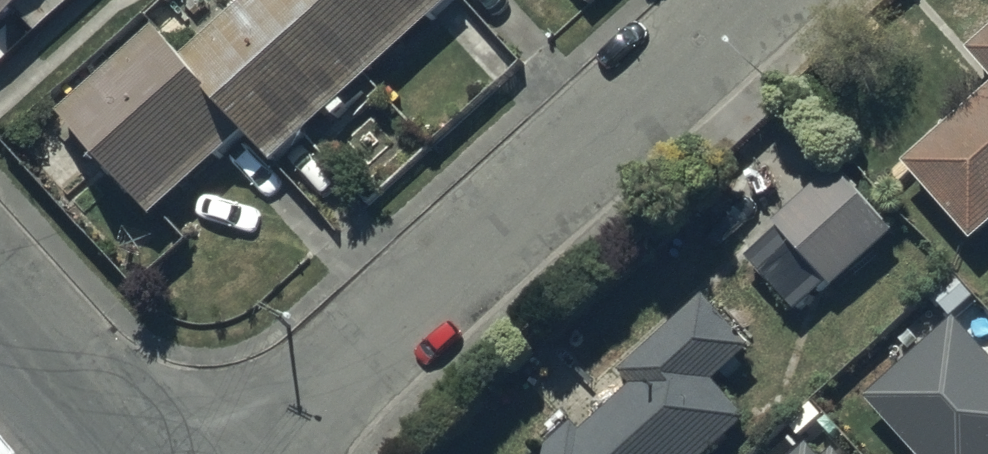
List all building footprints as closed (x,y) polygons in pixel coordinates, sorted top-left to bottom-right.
[(2,35),(20,20),(37,40),(79,3),(77,0),(0,0),(0,32),(2,35)] [(277,175),(462,5),(457,0),(245,0),(235,9),(244,18),(188,70),(159,39),(63,127),(158,230),(250,145),(277,175)] [(970,63),(987,83),(987,47),(970,63)] [(977,254),(987,245),(987,105),(908,174),(977,254)] [(749,265),(800,322),(831,294),(837,300),(900,244),(840,176),(776,233),(780,237),(749,265)] [(753,431),(720,394),(756,362),(710,309),(624,385),(637,400),(586,444),(578,436),(570,443),(559,431),(543,445),(552,453),(727,453),(753,431)] [(868,410),(907,453),(987,453),(987,364),(958,330),(868,410)]
